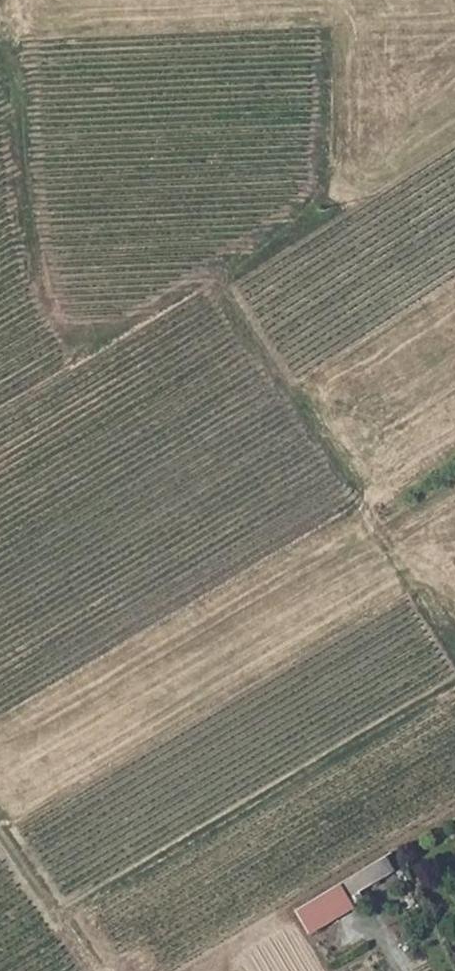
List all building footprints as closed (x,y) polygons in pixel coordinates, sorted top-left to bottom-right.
[(337,883),(294,908),(306,931),(349,904),(337,883)]
